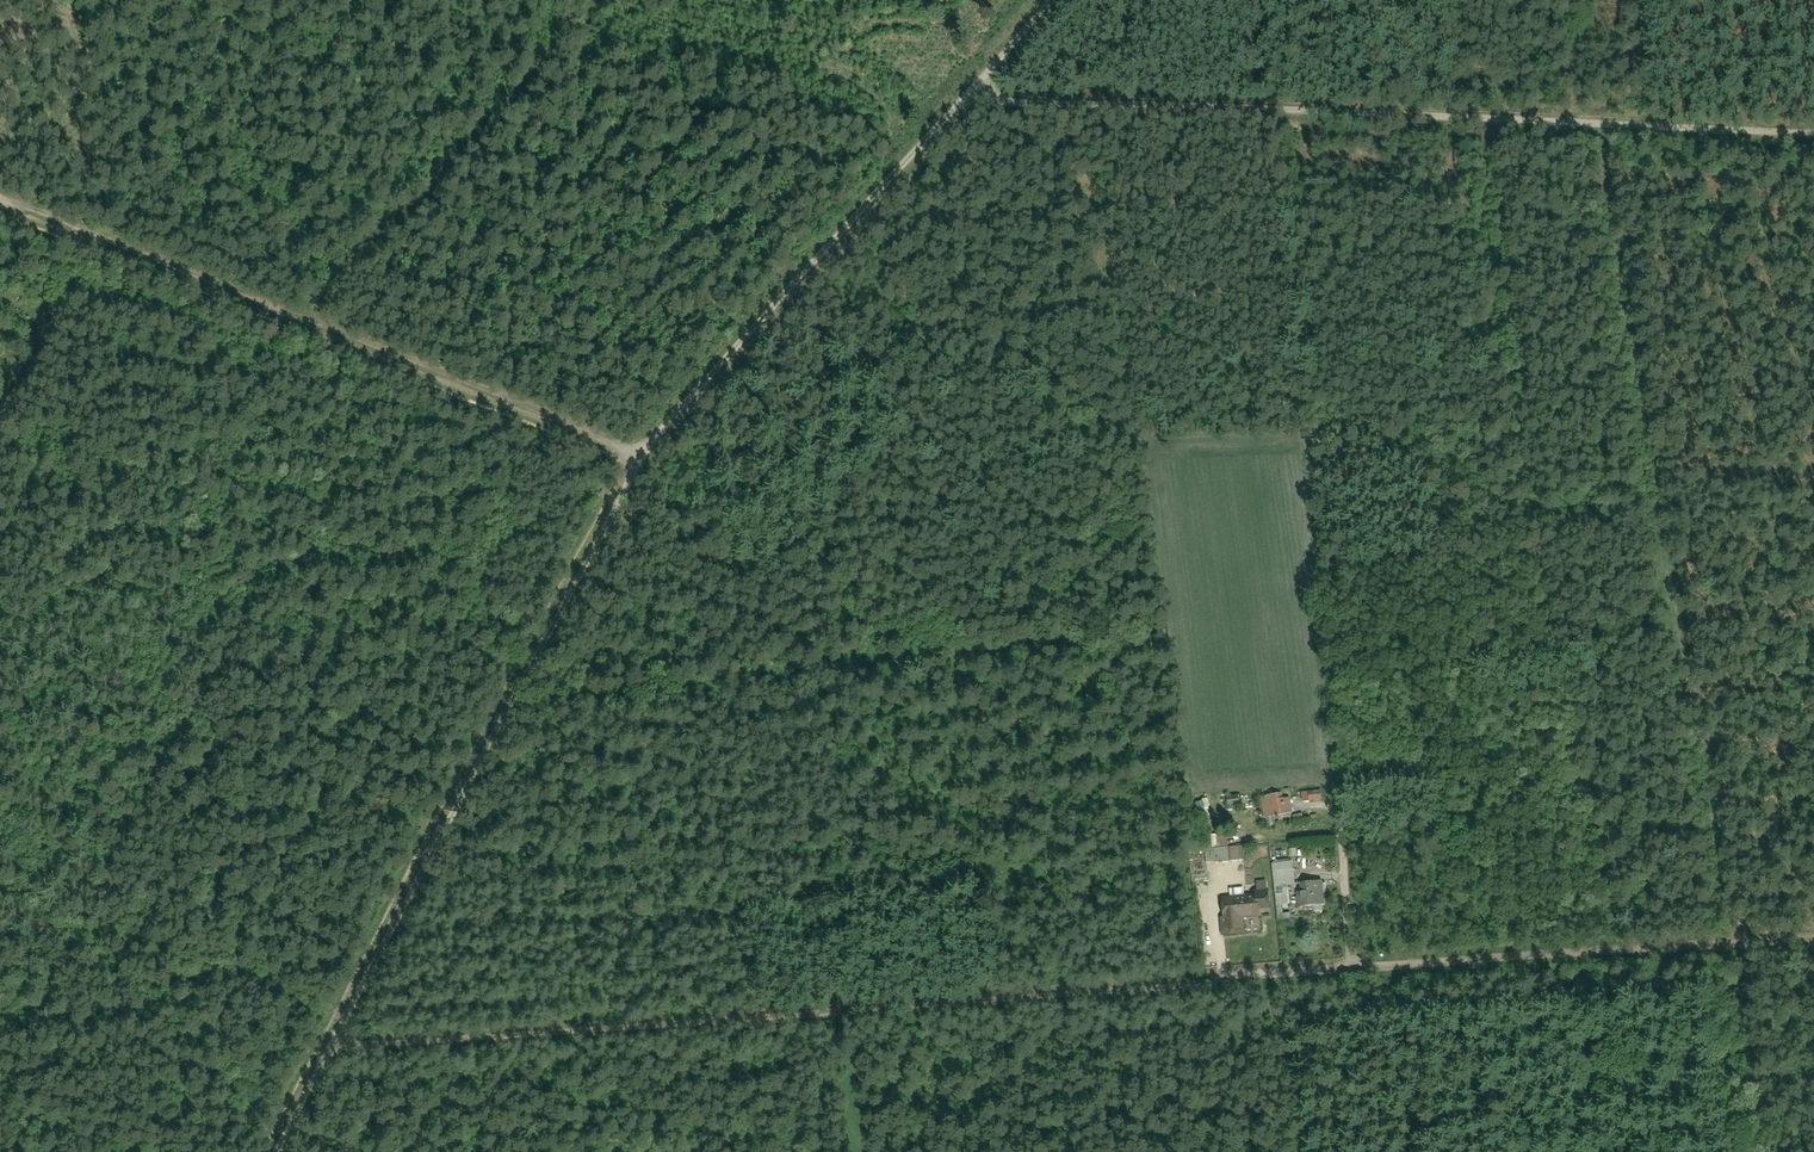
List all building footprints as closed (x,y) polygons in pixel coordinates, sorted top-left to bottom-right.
[(1279,794),(1262,798),(1267,818),(1295,812),(1292,797),(1280,800),(1279,794)] [(1207,850),(1208,864),(1243,862),(1242,847),(1207,850)] [(1291,864),(1274,866),(1278,903),(1290,902),(1288,885),(1293,884),(1291,864)] [(1324,879),(1299,883),(1302,906),(1328,903),(1324,879)] [(1223,918),(1224,934),(1246,931),(1244,918),(1265,916),(1263,896),(1224,900),(1226,918),(1223,918)]
